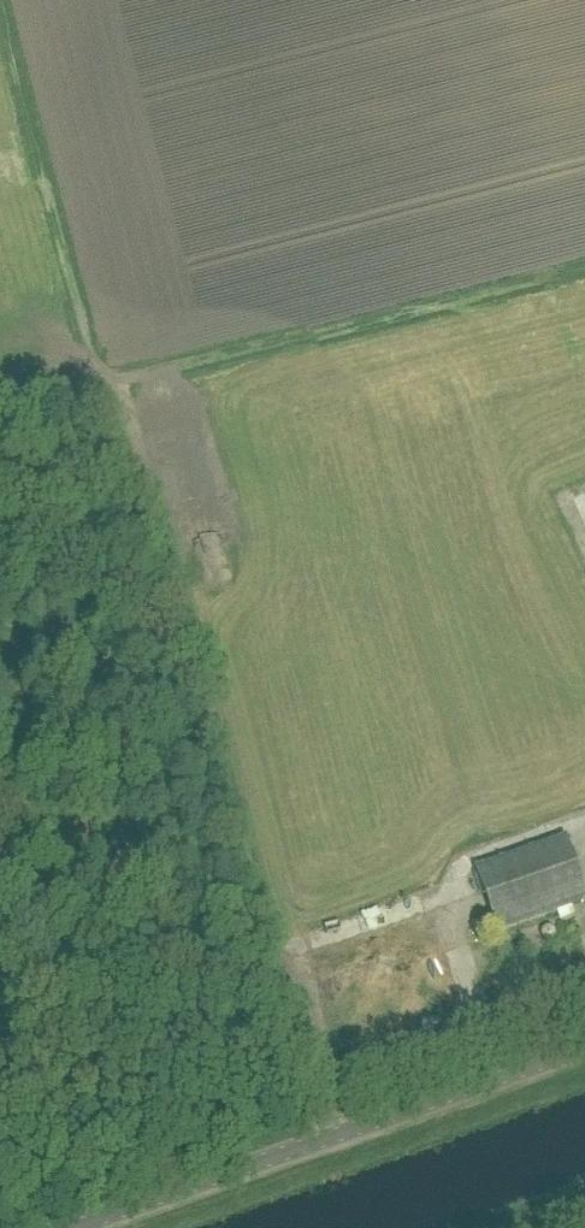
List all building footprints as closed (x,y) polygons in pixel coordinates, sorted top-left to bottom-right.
[(566,839),(476,870),(498,935),(584,905),(584,892),(566,839)]
